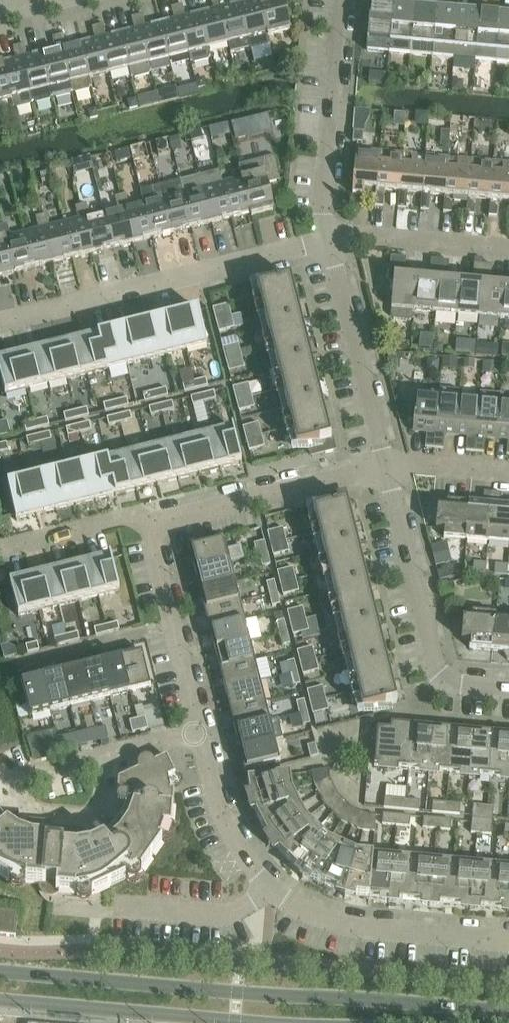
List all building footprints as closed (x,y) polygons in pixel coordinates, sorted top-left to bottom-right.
[(254,1),(239,4),(248,39),(251,51),(270,46),(268,37),(259,0),(254,0),(254,1)] [(268,37),(272,36),(290,31),(282,0),(259,0),(268,37)] [(480,9),(481,0),(474,0),(472,8),(480,9)] [(214,11),(200,14),(208,49),(228,44),(219,9),(225,8),(223,2),(212,4),(214,11)] [(239,4),(225,8),(219,9),(228,44),(248,39),(239,4)] [(367,52),(389,54),(393,6),(371,4),(370,16),(364,16),(362,33),(368,34),(367,52)] [(171,8),(173,14),(184,12),(182,5),(171,8)] [(415,8),(393,6),(389,54),(411,56),(415,8)] [(415,8),(411,56),(432,57),(436,10),(415,8)] [(436,10),(432,57),(454,59),(458,11),(436,10)] [(454,59),(475,61),(479,13),(458,11),(454,59)] [(174,20),(160,24),(169,59),(189,54),(180,19),(185,18),(184,12),(173,14),(174,20)] [(475,61),(497,63),(501,15),(479,13),(475,61)] [(200,14),(185,18),(180,19),(189,54),(191,62),(194,65),(208,61),(210,57),(208,49),(200,14)] [(132,18),(133,24),(144,21),(143,15),(132,18)] [(508,64),(508,16),(501,15),(497,63),(508,64)] [(144,21),(133,24),(135,30),(120,34),(129,69),(131,77),(135,79),(149,76),(151,72),(149,64),(140,29),(146,28),(144,21)] [(140,29),(149,64),(169,59),(160,24),(146,28),(140,29)] [(92,28),(94,34),(105,31),(103,25),(92,28)] [(106,38),(105,31),(94,34),(95,40),(81,44),(90,78),(109,74),(101,39),(106,38)] [(101,39),(109,74),(129,69),(120,34),(106,38),(101,39)] [(53,38),(54,44),(65,41),(64,35),(53,38)] [(56,50),(41,54),(52,97),(56,99),(69,96),(72,92),(61,49),(67,47),(65,41),(54,44),(56,50)] [(90,78),(81,44),(67,47),(61,49),(72,92),(76,94),(89,91),(91,88),(92,88),(90,78)] [(13,48),(15,54),(26,51),(24,45),(13,48)] [(26,51),(15,54),(16,60),(2,64),(10,99),(11,98),(12,101),(11,101),(13,107),(16,109),(30,106),(32,102),(22,59),(27,57),(26,51)] [(41,54),(27,57),(22,59),(32,102),(36,104),(50,101),(52,97),(41,54)] [(2,64),(0,64),(0,104),(8,102),(11,101),(12,101),(11,98),(10,99),(2,64)] [(372,71),(371,81),(388,83),(389,73),(372,71)] [(352,143),(363,144),(364,133),(354,132),(352,143)] [(161,168),(177,164),(170,139),(120,151),(122,161),(157,152),(161,168)] [(376,197),(380,153),(356,151),(352,195),(376,197)] [(380,153),(376,197),(375,207),(383,207),(385,191),(399,192),(402,155),(380,153)] [(402,155),(399,192),(398,209),(406,209),(408,193),(422,194),(425,157),(402,155)] [(251,214),(251,217),(254,216),(273,211),(267,184),(280,181),(274,156),(264,159),(264,160),(238,167),(242,179),(251,214)] [(445,196),(448,159),(425,157),(422,194),(420,211),(429,211),(430,195),(445,196)] [(471,161),(448,159),(445,196),(455,197),(454,201),(464,202),(465,198),(467,198),(471,161)] [(471,161),(467,198),(490,200),(493,163),(471,161)] [(508,202),(508,165),(493,163),(490,200),(508,202)] [(203,189),(212,224),(231,219),(223,184),(222,184),(219,170),(218,171),(218,172),(200,177),(203,189)] [(183,194),(192,229),(212,224),(203,189),(200,177),(200,175),(199,176),(199,177),(181,181),(181,180),(179,180),(183,194)] [(242,179),(223,184),(231,219),(251,214),(242,179)] [(140,190),(143,204),(152,239),(172,234),(160,186),(160,185),(159,186),(159,187),(142,191),(141,190),(140,190)] [(166,185),(160,186),(172,234),(192,229),(183,194),(169,197),(166,185)] [(115,197),(117,204),(128,201),(126,195),(115,197)] [(129,207),(128,201),(117,204),(118,210),(104,213),(113,249),(132,244),(124,208),(129,207)] [(443,213),(451,213),(452,205),(449,201),(444,201),(443,213)] [(466,215),(474,215),(475,207),(471,203),(467,203),(466,215)] [(124,208),(132,244),(152,239),(143,204),(129,207),(124,208)] [(75,207),(77,214),(88,211),(86,205),(75,207)] [(489,217),(497,217),(498,209),(494,205),(490,205),(489,217)] [(84,218),(90,217),(88,211),(77,214),(79,220),(64,223),(73,259),(93,254),(84,218)] [(84,218),(93,254),(113,249),(104,213),(90,217),(84,218)] [(36,217),(37,224),(48,221),(47,215),(36,217)] [(25,233),(33,268),(53,263),(44,228),(50,227),(48,221),(37,224),(39,230),(25,233)] [(73,259),(64,223),(50,227),(44,228),(53,263),(73,259)] [(9,231),(7,225),(0,226),(0,233),(9,231)] [(10,237),(9,231),(0,233),(0,279),(12,276),(12,277),(15,276),(14,273),(13,273),(5,238),(10,237)] [(14,273),(33,268),(25,233),(10,237),(5,238),(13,273),(14,273)] [(414,311),(417,277),(405,276),(406,258),(391,257),(389,281),(394,281),(391,317),(394,320),(410,321),(413,319),(414,319),(414,311)] [(429,278),(417,277),(414,311),(414,321),(424,322),(435,322),(436,313),(440,261),(431,261),(429,278)] [(449,262),(440,261),(436,313),(457,315),(460,281),(448,280),(449,262)] [(457,315),(479,317),(483,265),(474,264),(472,282),(460,281),(457,315)] [(479,317),(500,319),(503,285),(491,284),(492,266),(483,265),(479,317)] [(309,446),(312,457),(333,452),(290,280),(256,288),(296,449),(309,446)] [(500,319),(508,320),(508,285),(503,285),(500,319)] [(213,309),(216,321),(231,317),(228,305),(213,309)] [(207,345),(198,309),(196,309),(197,310),(179,315),(178,313),(177,314),(187,351),(207,345)] [(167,356),(187,351),(177,314),(177,315),(159,320),(158,318),(158,319),(167,356)] [(231,317),(216,321),(219,332),(234,329),(231,317)] [(138,324),(147,361),(167,356),(158,319),(157,319),(157,320),(139,325),(139,323),(138,324)] [(118,329),(127,366),(147,361),(138,324),(137,324),(137,325),(119,330),(119,328),(118,329)] [(98,334),(107,370),(127,366),(118,329),(117,329),(118,330),(99,335),(99,333),(98,334)] [(78,338),(88,375),(107,370),(98,334),(97,334),(98,335),(80,340),(79,338),(78,338)] [(88,375),(78,338),(78,339),(78,340),(60,345),(59,343),(68,380),(88,375)] [(48,385),(68,380),(59,343),(58,344),(58,345),(40,350),(40,348),(39,348),(48,385)] [(223,349),(226,360),(241,356),(238,345),(223,349)] [(19,353),(28,390),(48,385),(39,348),(38,349),(38,350),(20,355),(20,353),(19,353)] [(19,353),(18,354),(19,355),(0,360),(0,375),(5,396),(28,390),(19,353)] [(241,356),(226,360),(229,372),(244,368),(241,356)] [(197,391),(208,388),(206,380),(195,383),(197,391)] [(197,391),(195,383),(183,386),(185,394),(197,391)] [(233,388),(236,400),(251,396),(248,384),(233,388)] [(157,401),(169,398),(167,390),(155,393),(157,401)] [(204,402),(216,399),(214,391),(202,394),(204,402)] [(157,401),(155,393),(144,396),(145,404),(157,401)] [(204,402),(202,394),(191,397),(193,405),(204,402)] [(425,448),(434,449),(439,399),(440,399),(440,397),(416,395),(415,408),(410,408),(409,422),(414,423),(413,429),(427,430),(425,448)] [(251,396),(236,400),(239,411),(254,408),(251,396)] [(439,399),(434,449),(443,450),(445,432),(456,433),(459,401),(440,399),(439,399)] [(118,411),(129,408),(127,400),(116,403),(118,411)] [(459,401),(456,433),(467,434),(466,452),(475,452),(479,403),(459,401)] [(172,402),(160,405),(162,412),(174,409),(172,402)] [(118,411),(116,403),(104,406),(106,413),(118,411)] [(497,437),(500,405),(479,403),(475,452),(484,453),(486,436),(497,437)] [(162,412),(160,405),(149,407),(151,415),(162,412)] [(497,437),(508,438),(506,455),(508,455),(508,406),(500,405),(497,437)] [(78,420),(90,417),(88,410),(76,413),(78,420)] [(130,412),(118,415),(120,423),(132,420),(130,412)] [(66,423),(78,420),(76,413),(64,416),(66,423)] [(107,418),(109,426),(120,423),(118,415),(107,418)] [(38,430),(50,427),(48,420),(36,423),(38,430)] [(0,423),(0,435),(10,433),(7,422),(0,423)] [(80,433),(91,430),(89,422),(78,425),(80,433)] [(38,430),(36,423),(25,425),(27,433),(38,430)] [(243,428),(246,439),(261,435),(258,424),(243,428)] [(80,433),(78,425),(66,428),(68,436),(80,433)] [(212,434),(222,471),(223,471),(222,469),(240,465),(241,466),(242,466),(233,429),(212,434)] [(50,432),(38,435),(40,443),(52,440),(50,432)] [(191,439),(201,476),(202,476),(201,475),(220,470),(221,471),(222,471),(212,434),(191,439)] [(40,443),(38,435),(27,438),(28,446),(40,443)] [(261,435),(246,439),(249,451),(264,447),(261,435)] [(170,445),(180,482),(181,481),(180,480),(199,475),(200,477),(201,476),(191,439),(170,445)] [(0,445),(0,451),(1,453),(12,450),(10,442),(0,445)] [(150,450),(159,487),(160,487),(159,485),(179,480),(179,482),(180,482),(170,445),(150,450)] [(129,455),(138,492),(139,492),(138,490),(158,485),(158,487),(159,487),(150,450),(129,455)] [(108,460),(117,497),(118,497),(117,496),(137,491),(137,492),(138,492),(129,455),(108,460)] [(88,465),(97,502),(98,502),(98,501),(116,496),(116,498),(117,497),(108,460),(88,465)] [(68,470),(77,507),(78,507),(78,505),(96,501),(96,502),(97,502),(88,465),(68,470)] [(48,475),(58,512),(58,510),(76,506),(76,507),(77,507),(68,470),(48,475)] [(28,480),(38,517),(39,517),(38,515),(56,511),(57,512),(58,512),(48,475),(28,480)] [(8,485),(17,522),(19,522),(18,520),(37,516),(37,517),(38,517),(28,480),(8,485)] [(312,512),(363,712),(397,703),(344,492),(322,497),(325,508),(312,512)] [(470,505),(467,540),(488,542),(493,493),(484,492),(483,503),(480,505),(470,505)] [(508,544),(508,508),(502,507),(500,504),(501,494),(493,493),(488,542),(508,544)] [(444,538),(467,540),(470,505),(447,503),(447,511),(438,510),(436,529),(445,530),(444,538)] [(269,532),(272,544),(288,540),(285,528),(269,532)] [(288,540),(272,544),(275,556),(291,552),(288,540)] [(190,551),(195,572),(230,563),(244,560),(241,546),(227,550),(225,542),(190,551)] [(260,555),(268,553),(265,542),(255,544),(258,557),(260,556),(260,555)] [(450,561),(445,542),(434,546),(439,564),(450,561)] [(260,555),(260,556),(263,567),(271,565),(268,553),(260,555)] [(90,559),(99,596),(120,591),(110,554),(109,555),(109,556),(91,561),(90,559)] [(99,596),(90,559),(89,560),(89,561),(71,566),(71,564),(70,564),(79,601),(99,596)] [(195,572),(200,592),(235,583),(230,563),(195,572)] [(59,606),(79,601),(70,564),(69,565),(69,566),(51,571),(51,569),(50,569),(59,606)] [(279,572),(282,584),(298,580),(295,568),(279,572)] [(30,574),(40,611),(59,606),(50,569),(49,570),(50,571),(31,576),(31,574),(30,574)] [(438,573),(440,582),(453,578),(451,570),(438,573)] [(19,616),(40,611),(30,574),(29,575),(30,576),(12,581),(11,579),(10,579),(19,616)] [(298,580),(282,584),(285,595),(301,591),(298,580)] [(267,584),(270,595),(277,593),(275,582),(267,584)] [(200,592),(205,611),(240,602),(235,583),(200,592)] [(442,586),(444,594),(456,591),(454,583),(442,586)] [(277,593),(270,595),(273,607),(281,605),(277,593)] [(240,602),(205,611),(210,631),(245,622),(240,602)] [(289,611),(292,623),(308,619),(305,608),(289,611)] [(470,649),(492,651),(496,615),(473,613),(472,621),(463,621),(462,640),(470,641),(470,649)] [(508,661),(508,616),(496,615),(492,651),(503,652),(506,659),(507,659),(508,660),(508,661)] [(308,619),(292,623),(295,635),(310,631),(308,619)] [(277,623),(279,634),(287,632),(285,621),(277,623)] [(210,631),(215,651),(250,642),(245,622),(210,631)] [(108,634),(120,631),(118,624),(107,627),(108,634)] [(95,629),(97,637),(108,634),(107,627),(95,629)] [(287,632),(279,634),(282,646),(290,644),(287,632)] [(79,634),(67,636),(69,644),(81,641),(79,634)] [(57,647),(69,644),(67,636),(55,639),(57,647)] [(215,651),(220,671),(255,662),(250,642),(215,651)] [(27,646),(29,654),(41,651),(39,643),(27,646)] [(299,651),(302,663),(317,659),(315,647),(299,651)] [(122,658),(131,692),(151,687),(143,652),(136,653),(137,655),(122,658)] [(102,662),(111,697),(131,692),(122,658),(107,662),(107,661),(102,662)] [(317,659),(302,663),(305,675),(320,671),(317,659)] [(287,663),(290,675),(297,673),(295,661),(287,663)] [(97,665),(82,668),(91,702),(111,697),(102,662),(97,663),(97,665)] [(220,671),(225,691),(260,682),(255,662),(220,671)] [(67,671),(62,672),(71,707),(91,702),(82,668),(68,672),(67,671)] [(43,678),(51,712),(71,707),(62,672),(57,673),(58,674),(43,678)] [(297,673),(290,675),(293,687),(300,685),(297,673)] [(51,712),(43,678),(28,682),(28,681),(22,682),(31,717),(51,712)] [(265,702),(260,682),(225,691),(230,711),(265,702)] [(309,691),(312,702),(327,698),(324,687),(309,691)] [(327,698),(312,702),(315,714),(330,710),(327,698)] [(296,702),(299,714),(307,712),(304,700),(296,702)] [(265,702),(230,711),(235,731),(270,722),(265,702)] [(307,712),(299,714),(302,725),(310,723),(307,712)] [(138,720),(141,731),(149,729),(146,718),(138,720)] [(141,731),(138,720),(130,722),(133,733),(141,731)] [(275,741),(270,722),(235,731),(240,750),(275,741)] [(409,770),(413,727),(391,725),(391,731),(378,730),(374,767),(379,767),(381,769),(385,771),(388,772),(388,773),(389,773),(389,772),(392,771),(395,770),(399,769),(409,770)] [(413,727),(409,770),(419,771),(422,773),(425,774),(428,775),(428,776),(429,776),(433,728),(413,727)] [(98,730),(101,741),(109,739),(106,728),(98,730)] [(453,730),(433,728),(429,776),(429,775),(433,775),(436,774),(440,772),(449,773),(453,730)] [(101,741),(98,730),(90,731),(93,743),(101,741)] [(469,780),(470,780),(474,732),(453,730),(449,773),(460,774),(463,776),(466,778),(469,779),(469,780)] [(474,732),(470,780),(470,779),(473,778),(477,777),(480,776),(490,777),(494,734),(474,732)] [(494,734),(490,777),(501,778),(503,780),(507,781),(508,782),(508,735),(494,734)] [(65,738),(57,740),(60,752),(68,750),(65,738)] [(57,740),(49,742),(52,754),(60,752),(57,740)] [(275,741),(240,750),(245,771),(280,762),(275,741)] [(308,747),(310,758),(318,756),(316,745),(308,747)] [(93,896),(126,880),(125,876),(134,869),(141,873),(162,842),(159,840),(163,828),(172,829),(175,791),(171,791),(169,779),(176,775),(167,757),(156,763),(153,760),(150,758),(146,757),(143,758),(140,761),(138,764),(138,767),(138,771),(119,780),(117,798),(118,798),(117,803),(118,805),(119,808),(122,809),(126,810),(128,806),(133,807),(128,822),(119,835),(107,845),(93,852),(83,831),(50,828),(50,822),(30,821),(17,840),(4,831),(0,827),(0,877),(10,884),(39,886),(39,888),(40,891),(41,894),(44,896),(46,897),(48,898),(50,898),(53,898),(55,898),(57,898),(57,893),(92,896),(93,896)] [(312,772),(314,785),(330,780),(329,770),(312,772)] [(251,794),(254,803),(293,791),(290,775),(248,781),(249,794),(251,794)] [(330,780),(314,785),(315,787),(319,795),(334,788),(330,780)] [(319,795),(325,806),(338,796),(334,788),(319,795)] [(300,805),(293,791),(254,803),(257,812),(255,813),(261,825),(300,805)] [(338,796),(325,806),(333,814),(345,802),(338,796)] [(384,808),(405,810),(406,800),(385,798),(384,808)] [(406,800),(405,810),(419,812),(420,801),(406,800)] [(333,814),(341,822),(351,808),(345,802),(333,814)] [(432,813),(446,814),(447,804),(433,802),(432,813)] [(447,804),(446,814),(460,815),(461,805),(447,804)] [(269,835),(274,843),(307,819),(300,805),(261,825),(267,836),(269,835)] [(472,819),(482,820),(484,806),(473,805),(472,819)] [(484,806),(482,820),(493,821),(494,807),(484,806)] [(341,822),(352,827),(359,812),(351,808),(341,822)] [(352,827),(363,832),(367,815),(359,812),(352,827)] [(382,825),(396,826),(397,816),(383,814),(382,825)] [(367,815),(363,832),(375,833),(376,816),(367,815)] [(397,816),(396,826),(410,827),(411,817),(397,816)] [(423,828),(437,830),(438,819),(424,818),(423,828)] [(279,852),(288,861),(318,830),(307,819),(274,843),(280,851),(279,852)] [(438,819),(437,830),(450,831),(451,820),(438,819)] [(471,833),(481,834),(482,820),(472,819),(471,833)] [(482,820),(481,834),(491,835),(493,821),(482,820)] [(329,841),(318,830),(288,861),(297,870),(298,868),(306,874),(329,841)] [(329,841),(306,874),(314,879),(313,881),(325,886),(343,847),(329,841)] [(343,847),(325,886),(336,892),(338,890),(347,892),(357,853),(343,847)] [(357,853),(347,892),(356,895),(356,897),(368,898),(373,855),(357,853)] [(368,903),(389,905),(393,856),(373,855),(368,898),(368,903)] [(393,856),(389,905),(409,906),(414,858),(393,856)] [(409,906),(429,908),(434,860),(414,858),(409,906)] [(429,908),(450,910),(454,862),(434,860),(429,908)] [(475,864),(454,862),(450,910),(470,912),(475,864)] [(475,864),(470,912),(490,914),(495,865),(475,864)] [(508,916),(508,867),(495,865),(490,914),(508,916)] [(16,938),(18,914),(0,912),(0,937),(16,938)]
